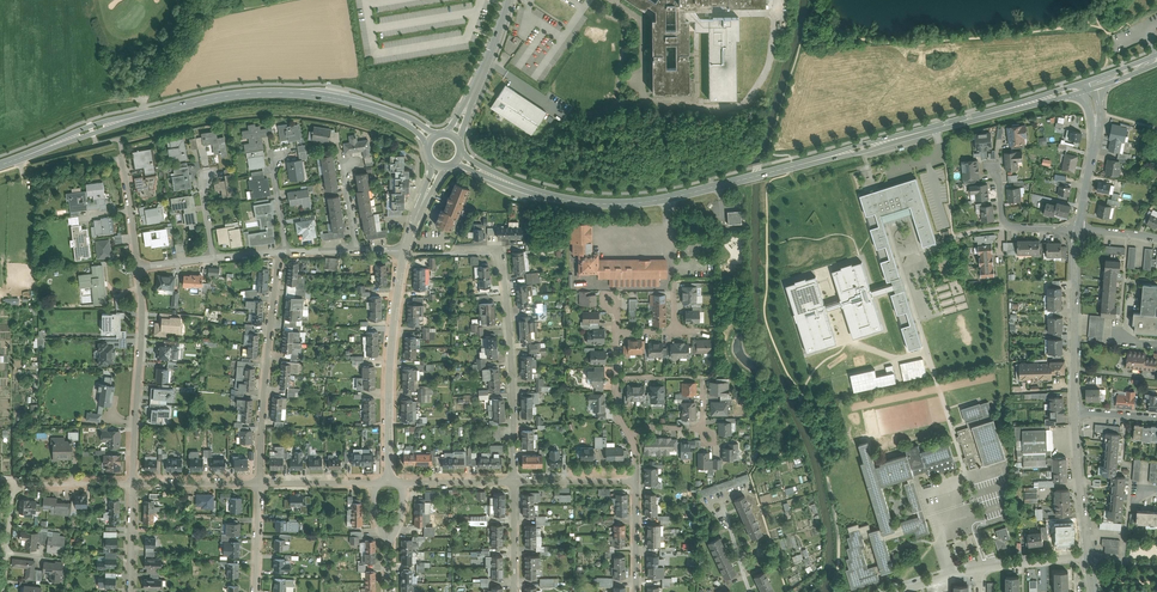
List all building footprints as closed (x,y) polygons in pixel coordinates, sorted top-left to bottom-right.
[(689,92),(689,58),(688,58),(688,53),(689,53),(688,20),(688,19),(685,19),(685,10),(693,9),(711,9),(711,6),(729,5),(729,9),(765,9),(765,0),(629,0),(644,9),(647,4),(655,10),(655,19),(652,19),(652,53),(653,53),(653,58),(652,58),(652,92),(666,92),(666,89),(676,89),(676,92),(689,92)] [(708,30),(709,100),(736,99),(736,40),(739,40),(739,17),(713,18),(713,19),(700,19),(693,9),(685,10),(685,19),(688,19),(688,20),(695,20),(695,31),(708,30)] [(505,85),(490,108),(531,135),(538,125),(537,125),(538,123),(539,124),(546,112),(505,85)] [(260,126),(255,127),(255,124),(250,125),(251,130),(244,131),(245,137),(249,136),(251,144),(246,144),(247,152),(263,150),(260,133),(264,133),(263,129),(260,130),(260,126)] [(298,125),(286,126),(286,124),(280,125),(282,139),(289,138),(289,141),(300,139),(298,125)] [(1025,125),(1008,128),(1009,138),(1010,138),(1011,145),(1012,145),(1021,143),(1022,143),(1022,142),(1021,142),(1020,135),(1026,134),(1025,125)] [(1127,128),(1120,127),(1120,126),(1113,125),(1110,138),(1122,141),(1124,141),(1127,128)] [(331,130),(314,127),(313,131),(312,130),(312,132),(313,132),(312,139),(329,142),(329,141),(331,133),(331,130)] [(1082,133),(1072,130),(1070,140),(1080,142),(1082,133)] [(216,131),(202,134),(203,137),(204,144),(213,142),(215,153),(220,152),(220,153),(221,153),(221,152),(226,151),(224,137),(217,138),(216,131)] [(338,131),(331,133),(329,141),(333,142),(340,140),(338,131)] [(984,148),(983,133),(975,134),(977,149),(984,148)] [(990,133),(983,133),(984,148),(992,148),(990,133)] [(357,141),(356,136),(354,137),(353,135),(349,136),(350,143),(344,144),(345,148),(345,153),(364,150),(365,158),(370,157),(369,150),(370,149),(368,140),(357,141)] [(203,137),(196,138),(197,147),(205,146),(204,144),(203,137)] [(183,139),(170,141),(171,148),(169,149),(170,155),(173,155),(174,161),(187,159),(185,146),(183,139)] [(1122,141),(1111,139),(1109,150),(1119,152),(1119,153),(1120,152),(1122,141)] [(995,158),(995,149),(992,149),(992,152),(989,152),(989,148),(981,149),(981,159),(995,158)] [(151,149),(133,152),(136,169),(144,168),(153,166),(154,166),(151,149)] [(247,152),(248,157),(250,157),(251,163),(249,163),(250,169),(265,167),(264,160),(263,160),(262,155),(264,155),(263,150),(247,152)] [(307,151),(298,152),(300,160),(301,160),(308,159),(307,151)] [(1022,152),(1005,153),(1006,169),(1018,168),(1017,161),(1022,160),(1022,152)] [(1078,156),(1065,154),(1062,170),(1075,173),(1078,156)] [(323,156),(321,157),(322,166),(334,164),(333,155),(330,155),(323,156)] [(300,160),(288,162),(289,171),(291,171),(293,180),(304,179),(301,160),(300,160)] [(978,160),(966,161),(967,173),(963,173),(964,179),(972,178),(972,175),(979,174),(978,160)] [(1117,161),(1108,160),(1108,164),(1107,164),(1106,168),(1107,168),(1106,174),(1109,174),(1110,175),(1113,176),(1114,175),(1119,176),(1120,166),(1119,165),(1119,161),(1117,161)] [(334,164),(322,166),(324,174),(336,172),(334,164)] [(179,168),(174,169),(175,176),(173,177),(174,183),(178,183),(179,189),(191,187),(189,174),(188,167),(187,167),(179,168)] [(233,169),(225,170),(226,174),(230,174),(231,178),(235,177),(233,169)] [(336,172),(324,174),(325,182),(337,180),(336,172)] [(368,172),(356,174),(357,183),(369,181),(368,172)] [(146,179),(143,179),(142,177),(135,178),(136,187),(137,187),(138,190),(140,190),(141,191),(144,191),(144,192),(143,192),(143,194),(144,193),(144,195),(146,195),(148,194),(148,196),(151,195),(155,195),(154,189),(156,189),(155,184),(156,184),(156,180),(157,179),(156,174),(155,175),(146,176),(145,176),(146,179)] [(230,174),(226,174),(227,181),(216,182),(216,185),(215,185),(216,189),(223,188),(224,193),(223,193),(223,197),(234,195),(231,178),(230,174)] [(979,174),(972,175),(972,178),(964,179),(964,183),(970,182),(978,182),(980,181),(979,174)] [(1067,176),(1056,174),(1055,179),(1058,180),(1057,185),(1060,185),(1065,186),(1067,176)] [(265,179),(253,181),(253,180),(250,180),(251,191),(252,192),(251,192),(252,198),(270,195),(268,178),(265,179)] [(901,277),(881,215),(882,215),(910,207),(910,206),(923,246),(937,242),(916,178),(874,191),(873,190),(871,190),(871,192),(860,195),(867,216),(868,215),(871,228),(870,228),(877,249),(878,248),(882,261),(881,261),(887,281),(892,280),(901,277)] [(337,180),(325,182),(326,191),(329,190),(336,189),(338,189),(337,180)] [(369,181),(357,183),(359,191),(369,190),(370,189),(369,181)] [(1111,185),(1099,182),(1097,191),(1109,193),(1111,185)] [(469,188),(455,183),(449,197),(448,196),(447,200),(448,200),(444,210),(457,216),(458,216),(469,188)] [(978,185),(970,186),(971,192),(976,192),(977,200),(988,199),(987,184),(978,185)] [(1065,186),(1060,185),(1058,194),(1069,196),(1071,187),(1065,186)] [(1019,187),(1008,188),(1009,202),(1021,201),(1019,187)] [(104,188),(87,190),(87,191),(87,195),(94,195),(94,202),(88,203),(89,209),(99,207),(100,210),(107,209),(106,202),(105,202),(104,188)] [(308,189),(291,192),(292,197),(290,198),(291,204),(303,202),(303,207),(311,205),(308,189)] [(369,190),(359,191),(357,191),(358,200),(370,198),(369,190)] [(74,192),(69,193),(70,198),(72,198),(73,202),(71,202),(72,210),(71,210),(72,217),(78,216),(78,210),(80,210),(89,209),(88,203),(87,195),(87,191),(81,191),(74,192)] [(404,192),(395,192),(392,192),(392,200),(404,200),(405,193),(404,192)] [(193,196),(189,196),(172,198),(173,209),(184,207),(185,213),(184,213),(186,225),(197,223),(193,196)] [(330,197),(328,198),(329,206),(341,204),(339,196),(337,196),(330,197)] [(370,198),(358,200),(359,208),(371,206),(370,198)] [(1111,199),(1108,199),(1107,206),(1110,207),(1114,208),(1115,204),(1121,206),(1122,201),(1111,199)] [(404,200),(392,200),(392,208),(392,209),(401,208),(401,209),(405,209),(404,200)] [(1060,218),(1063,204),(1057,202),(1056,205),(1054,215),(1057,216),(1057,217),(1060,218)] [(255,205),(256,215),(260,214),(262,227),(266,227),(272,226),(274,225),(272,212),(273,212),(271,203),(269,203),(255,205)] [(1046,206),(1032,203),(1030,210),(1044,213),(1046,206)] [(1054,215),(1056,205),(1046,203),(1046,206),(1044,213),(1054,216),(1054,215)] [(341,204),(329,206),(330,214),(342,212),(341,204)] [(1063,204),(1060,218),(1063,218),(1064,215),(1068,217),(1071,206),(1063,204)] [(1107,206),(1100,205),(1098,215),(1108,218),(1110,207),(1107,206)] [(371,206),(359,208),(361,216),(362,216),(373,214),(371,206)] [(986,206),(981,207),(981,208),(978,209),(979,221),(994,220),(993,206),(986,206)] [(162,207),(146,209),(147,214),(141,215),(142,219),(143,219),(144,224),(165,220),(164,217),(163,209),(162,207)] [(913,217),(910,207),(882,215),(885,226),(913,217)] [(444,210),(441,209),(440,213),(439,214),(438,215),(439,216),(438,218),(437,218),(437,219),(437,220),(435,224),(451,231),(457,216),(444,210)] [(741,211),(727,212),(728,225),(742,224),(741,211)] [(342,212),(330,214),(332,223),(343,221),(342,212)] [(1154,216),(1151,215),(1150,216),(1147,223),(1151,225),(1156,228),(1156,227),(1156,212),(1154,216)] [(373,214),(362,216),(363,224),(375,222),(374,214),(373,214)] [(94,220),(96,234),(110,233),(108,217),(101,218),(101,219),(94,220)] [(305,221),(296,222),(298,231),(303,230),(304,238),(316,236),(313,220),(305,221)] [(343,221),(332,223),(333,232),(334,232),(337,231),(340,230),(344,230),(345,230),(343,221)] [(375,222),(363,224),(365,233),(366,233),(369,232),(373,231),(376,231),(375,222)] [(518,222),(509,222),(509,228),(509,238),(522,238),(522,233),(523,233),(523,231),(522,231),(522,227),(518,227),(518,222)] [(482,224),(474,224),(474,239),(483,239),(483,229),(482,229),(482,224)] [(582,224),(581,224),(580,224),(572,224),(571,224),(571,225),(571,230),(571,231),(571,236),(571,242),(571,243),(572,243),(573,242),(573,253),(591,253),(591,242),(591,241),(591,225),(591,224),(590,224),(582,224)] [(79,225),(72,226),(73,239),(74,239),(75,246),(74,246),(76,260),(81,259),(81,256),(82,256),(83,257),(90,256),(89,243),(88,243),(87,236),(88,236),(87,228),(82,229),(82,230),(80,230),(79,225)] [(168,228),(160,230),(161,238),(152,239),(150,231),(144,232),(146,245),(152,244),(152,247),(169,244),(167,234),(173,233),(172,226),(168,227),(168,228)] [(226,228),(218,229),(220,242),(231,240),(232,246),(242,244),(239,229),(239,226),(231,227),(226,228)] [(249,234),(248,234),(250,244),(261,243),(261,244),(275,241),(274,236),(272,226),(266,227),(266,228),(267,228),(268,232),(261,233),(261,232),(249,234)] [(509,228),(498,228),(498,238),(509,238),(509,228)] [(949,230),(942,232),(944,239),(951,237),(949,230)] [(995,234),(974,236),(975,241),(978,241),(978,245),(992,244),(992,240),(995,239),(995,234)] [(96,241),(98,258),(108,257),(108,255),(111,254),(109,240),(96,241)] [(184,243),(175,244),(176,252),(185,251),(184,243)] [(992,244),(978,245),(979,254),(980,254),(980,257),(979,257),(980,265),(981,265),(981,268),(980,268),(981,277),(986,277),(990,277),(990,276),(995,276),(994,267),(993,267),(993,264),(994,264),(993,256),(992,256),(992,253),(993,253),(992,244)] [(1136,247),(1129,247),(1127,268),(1134,269),(1136,247)] [(1151,270),(1151,266),(1152,259),(1153,249),(1146,248),(1144,270),(1151,270)] [(523,252),(513,253),(514,263),(524,262),(523,252)] [(573,253),(573,254),(574,254),(579,254),(579,272),(579,273),(589,273),(598,273),(598,260),(598,253),(591,253),(573,253)] [(478,257),(470,257),(471,265),(479,265),(478,257)] [(338,259),(326,258),(324,271),(337,272),(338,259)] [(269,260),(260,261),(259,268),(264,268),(264,265),(267,265),(268,265),(269,260)] [(666,260),(598,260),(598,273),(598,278),(610,278),(610,286),(659,286),(659,278),(666,277),(667,277),(666,276),(666,269),(666,268),(666,261),(666,260)] [(1121,261),(1107,260),(1106,260),(1105,270),(1103,270),(1117,271),(1120,272),(1121,261)] [(524,262),(514,263),(515,273),(525,273),(524,262)] [(842,268),(832,271),(841,298),(840,299),(841,300),(842,300),(844,305),(842,305),(843,307),(843,306),(852,334),(862,331),(863,335),(883,329),(873,297),(874,297),(873,295),(872,296),(871,291),(872,290),(871,289),(862,262),(853,265),(842,268)] [(299,263),(289,263),(288,274),(298,274),(299,263)] [(98,265),(92,266),(93,274),(79,275),(80,280),(81,279),(82,285),(93,284),(95,302),(100,301),(100,303),(106,302),(102,265),(100,265),(100,264),(98,265)] [(386,275),(386,264),(376,264),(376,275),(386,275)] [(488,264),(482,264),(483,267),(479,267),(479,277),(490,277),(489,266),(488,266),(488,264)] [(264,265),(264,268),(259,268),(259,272),(253,271),(252,279),(258,279),(268,280),(269,268),(267,268),(267,265),(264,265)] [(425,279),(425,269),(415,269),(415,279),(425,279)] [(1117,271),(1103,270),(1103,279),(1117,280),(1117,271)] [(298,274),(288,274),(287,285),(296,285),(296,287),(304,288),(305,275),(298,274)] [(174,276),(158,275),(158,280),(157,280),(157,283),(158,283),(157,288),(173,289),(174,276)] [(203,276),(190,275),(189,284),(202,285),(202,283),(203,276)] [(386,275),(376,275),(376,285),(386,285),(386,275)] [(796,282),(786,285),(795,313),(794,313),(795,315),(796,314),(798,319),(796,320),(797,321),(808,353),(827,347),(826,342),(836,339),(827,312),(828,311),(827,310),(826,310),(825,305),(826,305),(826,303),(825,304),(816,276),(807,279),(796,282)] [(490,277),(479,277),(480,288),(490,287),(490,277)] [(895,289),(896,292),(905,289),(907,289),(903,277),(901,277),(892,280),(893,284),(895,289)] [(268,280),(258,279),(257,290),(267,291),(268,280)] [(425,279),(415,279),(415,290),(425,290),(425,279)] [(1117,280),(1103,279),(1102,288),(1116,289),(1117,280)] [(526,285),(521,285),(521,283),(516,283),(516,286),(517,296),(528,295),(532,295),(531,285),(527,286),(526,285)] [(893,284),(872,290),(871,291),(872,296),(873,295),(895,289),(893,284)] [(1143,284),(1142,295),(1143,295),(1142,303),(1141,313),(1156,314),(1156,304),(1156,305),(1156,285),(1143,284)] [(691,287),(683,287),(683,295),(696,295),(701,295),(701,287),(696,287),(691,287)] [(1116,289),(1102,288),(1101,297),(1115,298),(1116,289)] [(922,346),(905,289),(896,292),(891,294),(898,314),(899,314),(902,326),(901,327),(909,350),(922,346)] [(657,294),(653,294),(653,300),(651,300),(651,302),(665,302),(665,294),(657,294)] [(528,295),(517,296),(518,307),(529,306),(528,295)] [(589,295),(580,295),(580,301),(582,301),(582,305),(596,305),(596,295),(589,295)] [(696,295),(683,295),(683,303),(691,303),(696,303),(696,302),(701,302),(701,295),(696,295)] [(295,297),(287,296),(286,308),(303,309),(303,298),(296,297),(295,297)] [(381,297),(370,297),(370,302),(371,302),(371,309),(381,309),(381,297)] [(1115,298),(1101,297),(1100,306),(1114,307),(1115,298)] [(254,300),(248,300),(248,301),(247,306),(247,307),(249,307),(249,311),(253,312),(262,312),(263,301),(254,300)] [(489,301),(484,301),(484,303),(479,303),(480,314),(484,313),(494,313),(495,313),(494,300),(489,301)] [(826,310),(827,310),(842,305),(844,305),(842,300),(841,300),(826,305),(825,305),(826,310)] [(423,304),(413,304),(413,302),(408,302),(408,304),(408,315),(423,315),(423,304)] [(1114,307),(1100,306),(1102,306),(1101,316),(1105,316),(1116,317),(1117,307),(1114,307)] [(303,309),(286,308),(285,319),(290,319),(294,319),(296,319),(296,320),(302,320),(303,309)] [(381,309),(371,309),(371,316),(370,316),(370,320),(381,320),(381,309)] [(692,311),(685,311),(685,322),(700,322),(700,311),(692,311)] [(262,312),(253,312),(252,323),(256,323),(256,325),(260,325),(260,323),(262,324),(263,312),(262,312)] [(599,312),(584,312),(584,322),(589,322),(591,322),(599,322),(599,312)] [(1141,313),(1134,312),(1133,324),(1135,324),(1135,332),(1156,333),(1156,314),(1141,313)] [(181,318),(171,317),(171,313),(160,313),(160,319),(162,319),(162,323),(156,323),(155,335),(166,336),(167,331),(180,332),(181,318)] [(480,314),(479,314),(480,324),(485,323),(485,324),(495,323),(494,313),(484,313),(480,314)] [(113,314),(102,314),(103,331),(112,331),(113,331),(113,327),(115,327),(114,317),(113,317),(113,314)] [(116,314),(113,314),(113,317),(114,317),(115,327),(113,327),(113,331),(112,331),(112,334),(117,334),(121,334),(121,330),(121,318),(121,314),(116,314)] [(423,315),(408,315),(408,325),(419,325),(418,320),(423,320),(423,315)] [(530,317),(521,317),(522,320),(519,320),(520,331),(530,330),(537,330),(536,323),(530,323),(530,317)] [(666,317),(653,317),(653,325),(666,325),(666,317)] [(1104,320),(1090,319),(1089,337),(1089,336),(1094,337),(1096,337),(1096,341),(1103,341),(1104,320)] [(293,331),(284,330),(283,341),(293,342),(302,343),(302,340),(302,339),(302,337),(299,337),(299,331),(298,331),(298,330),(293,329),(293,331)] [(599,329),(593,329),(593,330),(593,332),(587,332),(587,339),(593,339),(593,342),(598,342),(598,344),(602,344),(602,342),(604,342),(604,329),(599,329)] [(32,346),(43,346),(43,338),(42,338),(42,330),(38,330),(38,337),(34,337),(34,340),(32,340),(32,346)] [(530,330),(520,331),(521,342),(531,341),(530,330)] [(378,331),(367,332),(367,336),(368,336),(368,343),(378,343),(378,331)] [(495,333),(491,334),(491,336),(486,336),(487,347),(497,346),(496,336),(495,336),(495,333)] [(254,334),(250,334),(249,334),(249,345),(258,345),(259,334),(254,334)] [(416,337),(405,337),(406,348),(416,348),(416,337)] [(127,347),(127,338),(126,338),(119,338),(119,341),(119,346),(119,347),(127,347)] [(711,352),(711,340),(696,340),(696,346),(696,352),(711,352)] [(106,343),(100,343),(100,350),(101,350),(101,357),(100,357),(100,364),(107,364),(107,362),(113,362),(113,357),(116,357),(116,351),(113,351),(113,346),(119,346),(119,341),(106,341),(106,343)] [(293,342),(283,341),(283,352),(285,352),(291,353),(291,354),(298,355),(301,355),(301,348),(302,343),(293,342)] [(641,341),(629,341),(629,345),(629,352),(635,352),(637,353),(641,353),(641,341)] [(378,343),(368,343),(368,350),(367,350),(367,355),(373,355),(373,356),(376,356),(376,355),(378,355),(378,343)] [(677,343),(677,344),(671,344),(671,346),(671,355),(671,357),(680,357),(680,343),(677,343)] [(688,345),(688,344),(682,344),(682,343),(680,343),(680,357),(688,357),(688,354),(688,345)] [(164,344),(159,344),(159,348),(159,349),(158,349),(157,353),(158,353),(158,355),(158,358),(158,359),(171,360),(171,358),(172,358),(172,359),(178,359),(179,349),(173,349),(172,349),(172,345),(164,344)] [(258,345),(249,345),(248,348),(243,348),(242,355),(248,355),(248,356),(251,356),(251,358),(255,358),(255,356),(257,356),(258,345)] [(497,346),(487,347),(487,351),(479,351),(480,358),(487,357),(487,358),(488,358),(498,357),(497,346)] [(416,348),(406,348),(406,358),(416,358),(416,348)] [(594,351),(591,351),(591,352),(591,357),(593,359),(593,363),(605,363),(605,355),(604,353),(604,351),(594,351)] [(1128,351),(1126,367),(1156,371),(1156,369),(1156,359),(1145,358),(1146,353),(1128,351)] [(532,356),(522,356),(522,367),(532,367),(536,367),(536,358),(532,358),(532,356)] [(902,380),(926,376),(923,358),(899,362),(902,380)] [(291,362),(283,361),(283,362),(284,362),(284,363),(281,363),(281,364),(282,364),(281,374),(290,375),(290,371),(298,372),(298,364),(297,363),(291,363),(291,362)] [(1065,361),(1050,361),(1050,363),(1051,363),(1052,373),(1065,373),(1065,361)] [(1031,379),(1030,363),(1016,364),(1017,380),(1023,380),(1023,382),(1031,381),(1031,379)] [(1040,379),(1040,363),(1030,363),(1031,379),(1040,379)] [(1040,363),(1040,379),(1040,381),(1048,381),(1048,379),(1052,379),(1052,373),(1051,363),(1050,363),(1040,363)] [(873,368),(848,373),(851,390),(896,382),(893,365),(886,366),(887,372),(874,374),(873,368)] [(253,367),(246,367),(237,366),(236,377),(240,378),(254,379),(255,368),(253,367)] [(374,366),(363,366),(363,370),(365,370),(365,377),(374,377),(374,366)] [(497,366),(493,366),(493,368),(488,368),(489,379),(499,378),(498,367),(497,368),(497,366)] [(414,370),(414,369),(410,369),(410,367),(404,367),(404,369),(403,369),(403,379),(414,379),(419,379),(419,370),(414,370)] [(532,367),(522,367),(522,377),(532,377),(539,377),(539,372),(532,372),(532,367)] [(164,369),(158,368),(157,381),(168,381),(169,370),(164,369)] [(594,371),(588,371),(588,384),(593,384),(593,387),(596,387),(603,387),(603,381),(605,381),(605,378),(604,378),(604,370),(594,371)] [(281,374),(280,386),(290,386),(294,386),(294,380),(290,380),(290,375),(281,374)] [(365,377),(358,377),(358,389),(375,389),(374,377),(365,377)] [(254,379),(240,378),(239,389),(244,389),(248,390),(248,391),(251,391),(251,390),(253,390),(254,379)] [(489,379),(489,389),(500,389),(499,378),(489,379)] [(414,379),(403,379),(403,390),(414,390),(414,379)] [(716,382),(710,382),(710,394),(720,394),(728,394),(728,382),(716,382)] [(695,394),(695,383),(684,383),(684,388),(683,389),(683,394),(683,395),(689,395),(695,394)] [(114,386),(99,384),(98,391),(101,391),(100,398),(103,399),(103,404),(112,405),(114,386)] [(426,386),(424,388),(418,388),(418,395),(430,395),(437,394),(437,391),(433,391),(433,386),(426,386)] [(636,400),(636,386),(628,386),(628,395),(628,400),(636,400)] [(644,386),(636,386),(636,400),(643,400),(644,400),(644,395),(644,386)] [(663,386),(657,386),(657,387),(651,388),(651,392),(651,399),(652,399),(655,399),(655,400),(656,402),(663,401),(663,396),(664,395),(664,392),(663,391),(663,386)] [(162,388),(154,387),(154,392),(151,391),(151,396),(154,396),(153,398),(160,399),(172,400),(174,389),(169,389),(162,388)] [(1100,394),(1100,389),(1086,389),(1086,400),(1100,400),(1105,400),(1105,394),(1100,394)] [(1135,392),(1127,391),(1127,396),(1118,395),(1117,406),(1134,407),(1135,392)] [(538,393),(523,393),(523,395),(532,395),(532,402),(539,402),(538,393)] [(248,399),(244,399),(244,395),(235,394),(231,394),(231,398),(238,399),(238,404),(243,404),(242,410),(252,411),(253,400),(250,400),(250,398),(248,398),(248,399)] [(604,394),(591,394),(589,396),(589,400),(591,401),(594,401),(594,411),(604,411),(604,405),(605,405),(605,401),(604,401),(604,394)] [(280,396),(275,395),(275,397),(273,397),(272,408),(282,408),(282,397),(280,397),(280,396)] [(532,402),(532,395),(523,395),(522,395),(522,406),(532,406),(532,402)] [(1062,396),(1050,397),(1050,409),(1063,408),(1062,396)] [(503,397),(499,397),(499,399),(492,399),(492,403),(494,403),(494,410),(504,409),(504,399),(503,399),(503,397)] [(412,401),(412,400),(407,400),(407,398),(402,398),(402,400),(402,410),(416,410),(416,401),(412,401)] [(374,399),(363,399),(363,403),(365,403),(365,410),(375,410),(374,399)] [(980,403),(962,409),(966,421),(967,421),(969,427),(994,419),(988,401),(980,404),(980,403)] [(695,407),(694,402),(689,402),(682,402),(682,403),(683,411),(695,411),(695,408),(695,407)] [(720,402),(712,403),(712,414),(727,414),(726,404),(726,402),(720,402)] [(158,408),(160,409),(160,404),(159,404),(150,403),(149,415),(151,415),(152,409),(158,409),(158,408)] [(532,406),(522,406),(522,416),(532,416),(532,406)] [(158,409),(152,409),(151,415),(151,420),(157,421),(158,416),(165,416),(170,416),(170,409),(160,409),(158,408),(158,409)] [(272,408),(271,419),(281,420),(281,419),(282,408),(272,408)] [(1063,408),(1050,409),(1050,418),(1050,419),(1056,419),(1060,418),(1063,418),(1063,413),(1064,413),(1064,408),(1063,408)] [(504,409),(494,410),(489,410),(489,416),(494,416),(494,420),(498,420),(498,422),(500,422),(500,420),(505,420),(504,409)] [(252,411),(242,410),(241,421),(251,422),(252,411)] [(375,410),(365,410),(365,417),(364,417),(364,422),(375,422),(375,410)] [(416,410),(402,410),(402,421),(412,421),(416,421),(416,419),(416,410)] [(695,411),(683,411),(683,419),(689,419),(695,419),(695,415),(695,414),(695,411)] [(102,414),(87,412),(86,420),(101,422),(102,414)] [(164,424),(165,416),(158,416),(157,421),(151,420),(151,415),(149,415),(149,421),(151,422),(164,424)] [(969,427),(958,430),(959,436),(957,436),(959,443),(961,443),(966,456),(963,457),(966,464),(968,463),(970,469),(979,466),(980,467),(981,466),(1006,458),(994,419),(969,427)] [(726,422),(719,422),(719,435),(731,435),(731,431),(734,431),(735,430),(734,422),(731,422),(726,422)] [(1120,426),(1095,424),(1094,431),(1106,432),(1119,433),(1120,426)] [(1139,424),(1135,424),(1133,438),(1134,438),(1142,438),(1142,440),(1143,425),(1139,425),(1139,424)] [(501,440),(501,425),(498,425),(491,426),(491,430),(493,430),(494,441),(501,440)] [(1045,425),(1022,426),(1023,440),(1023,449),(1017,449),(1017,461),(1023,461),(1023,467),(1048,466),(1048,464),(1053,464),(1054,458),(1052,456),(1047,457),(1047,450),(1051,450),(1052,449),(1052,431),(1050,429),(1050,425),(1045,425)] [(1151,427),(1147,426),(1147,427),(1144,426),(1144,425),(1143,425),(1142,440),(1142,439),(1150,440),(1150,441),(1151,441),(1152,425),(1151,425),(1151,427)] [(1022,426),(1015,427),(1015,440),(1023,440),(1022,426)] [(249,430),(242,430),(242,431),(242,434),(241,434),(241,443),(252,443),(252,430),(249,430)] [(533,430),(522,430),(522,439),(533,439),(533,430)] [(113,431),(107,431),(107,432),(107,439),(108,440),(109,440),(109,447),(119,447),(119,438),(120,438),(120,433),(119,433),(119,431),(113,431)] [(1119,433),(1106,432),(1105,441),(1107,441),(1119,442),(1120,433),(1119,433)] [(671,439),(671,437),(663,438),(663,444),(663,454),(669,454),(669,450),(673,450),(673,439),(671,439)] [(654,438),(654,440),(645,440),(644,440),(643,440),(642,441),(642,445),(643,446),(645,446),(645,454),(651,454),(651,451),(656,451),(656,454),(663,454),(663,444),(659,444),(659,438),(654,438)] [(70,442),(65,442),(65,439),(55,439),(55,452),(58,452),(58,457),(72,457),(72,441),(70,441),(70,442)] [(533,439),(522,439),(522,448),(533,448),(533,439)] [(687,442),(681,442),(681,451),(681,455),(685,455),(685,458),(691,458),(691,451),(690,451),(690,447),(695,447),(695,441),(687,441),(687,442)] [(1119,442),(1107,441),(1107,450),(1118,450),(1119,442)] [(914,476),(912,470),(925,466),(921,452),(919,445),(906,449),(908,454),(881,463),(881,465),(876,467),(868,442),(859,445),(865,462),(862,463),(882,528),(871,532),(869,524),(859,527),(858,524),(848,527),(851,537),(848,538),(851,548),(847,549),(850,558),(847,559),(850,569),(846,570),(852,590),(880,581),(878,574),(882,573),(882,574),(894,570),(893,564),(894,563),(893,561),(892,562),(889,554),(885,541),(915,531),(917,537),(930,533),(926,521),(923,522),(921,516),(919,517),(894,524),(882,486),(907,478),(913,477),(914,476)] [(738,443),(729,444),(729,448),(725,448),(725,454),(723,454),(723,460),(734,459),(734,454),(738,454),(740,452),(738,449),(738,443)] [(957,467),(949,443),(921,452),(928,476),(942,472),(957,467)] [(502,445),(490,445),(490,453),(497,453),(499,453),(502,453),(502,445)] [(277,458),(270,458),(270,469),(283,469),(283,458),(283,447),(276,447),(276,451),(275,451),(275,452),(276,452),(276,455),(277,455),(277,458)] [(593,447),(581,448),(581,449),(578,449),(578,457),(581,457),(581,459),(593,459),(593,455),(595,455),(595,452),(593,452),(593,447)] [(619,448),(619,447),(615,448),(615,459),(618,459),(619,459),(623,459),(623,457),(623,450),(623,448),(619,448)] [(610,448),(606,448),(606,459),(611,459),(611,460),(615,459),(615,448),(610,448)] [(410,449),(410,453),(404,453),(404,464),(415,464),(415,453),(415,449),(410,449)] [(1118,450),(1107,450),(1106,458),(1117,459),(1118,450)] [(466,466),(466,451),(453,451),(453,452),(453,453),(453,454),(453,467),(464,467),(464,466),(466,466)] [(559,451),(550,451),(551,455),(550,455),(550,467),(555,467),(555,466),(562,466),(562,460),(563,460),(563,459),(564,459),(564,456),(562,456),(562,455),(559,455),(559,451)] [(199,458),(199,452),(191,452),(190,454),(190,456),(191,458),(191,469),(203,469),(203,458),(199,458)] [(352,457),(350,457),(350,461),(352,461),(352,464),(362,464),(362,453),(352,453),(352,457)] [(369,453),(362,453),(362,464),(373,464),(373,453),(369,453)] [(415,453),(415,464),(425,464),(431,464),(431,463),(431,453),(425,453),(415,453)] [(445,457),(440,457),(440,464),(443,464),(443,467),(453,467),(453,454),(453,453),(445,453),(445,457)] [(497,453),(490,453),(490,457),(490,467),(501,467),(501,464),(503,464),(503,457),(499,457),(499,453),(497,453)] [(708,453),(699,453),(699,467),(708,467),(708,460),(708,453)] [(120,455),(104,455),(104,460),(103,460),(103,462),(104,463),(104,464),(107,464),(108,470),(120,470),(120,455)] [(316,455),(310,455),(310,460),(310,469),(322,469),(322,459),(316,459),(316,455)] [(540,455),(523,455),(523,467),(542,467),(542,455),(540,455)] [(490,457),(479,457),(479,467),(490,467),(490,457)] [(1063,458),(1054,458),(1053,464),(1053,465),(1052,465),(1052,471),(1067,470),(1066,458),(1065,457),(1063,457),(1063,458)] [(302,469),(302,458),(291,458),(291,469),(302,469)] [(341,468),(341,458),(329,458),(329,459),(329,466),(329,469),(341,468)] [(1117,459),(1106,458),(1105,466),(1105,467),(1117,468),(1117,459)] [(182,459),(167,459),(167,464),(167,470),(182,470),(182,459)] [(225,469),(225,459),(213,459),(213,463),(211,463),(211,468),(213,468),(213,469),(225,469)] [(248,459),(235,459),(235,469),(248,469),(248,459)] [(1141,460),(1134,459),(1132,480),(1140,481),(1141,460)] [(157,460),(145,460),(145,470),(157,470),(157,460)] [(1117,468),(1105,467),(1105,466),(1103,466),(1102,475),(1112,476),(1116,476),(1117,468)] [(657,468),(645,468),(645,476),(657,476),(657,469),(657,468)] [(1067,470),(1052,471),(1052,476),(1054,476),(1054,481),(1067,481),(1067,470)] [(747,474),(700,490),(699,487),(697,488),(697,498),(749,480),(747,474)] [(657,476),(645,476),(645,484),(652,484),(657,484),(657,482),(657,476)] [(1116,476),(1112,476),(1111,485),(1113,485),(1113,484),(1125,485),(1125,477),(1116,476)] [(926,521),(913,477),(907,478),(909,483),(911,482),(918,506),(919,511),(917,511),(919,517),(921,516),(923,522),(926,521)] [(918,506),(911,482),(909,483),(905,484),(912,508),(918,506)] [(1125,485),(1113,484),(1113,485),(1113,493),(1124,494),(1125,485)] [(796,485),(784,488),(785,493),(798,490),(796,485)] [(1037,487),(1029,487),(1029,491),(1025,491),(1025,499),(1029,498),(1029,503),(1038,502),(1037,487)] [(1069,489),(1056,490),(1056,495),(1054,495),(1054,502),(1056,502),(1069,501),(1069,489)] [(652,492),(648,492),(648,494),(645,494),(645,504),(656,504),(656,494),(652,494),(652,492)] [(540,493),(529,493),(529,494),(534,494),(534,502),(540,502),(540,493)] [(1124,494),(1113,493),(1112,502),(1123,503),(1124,494)] [(207,495),(197,495),(197,500),(197,501),(197,503),(197,505),(205,506),(205,508),(213,508),(213,500),(214,495),(208,494),(207,495)] [(505,494),(494,494),(494,497),(490,497),(490,505),(505,505),(505,494)] [(529,494),(523,494),(523,505),(534,505),(534,502),(534,494),(529,494)] [(627,494),(616,494),(616,499),(612,499),(612,504),(616,504),(627,504),(627,494)] [(87,495),(76,495),(76,507),(87,507),(87,495)] [(302,495),(290,495),(290,499),(285,499),(285,507),(291,507),(291,505),(298,505),(301,505),(301,512),(307,512),(306,505),(302,505),(302,495)] [(744,495),(735,500),(751,538),(761,534),(744,495)] [(57,498),(44,497),(43,507),(51,508),(51,513),(60,514),(60,511),(64,512),(65,503),(57,502),(57,498)] [(241,498),(231,498),(231,512),(241,512),(241,498)] [(29,500),(21,499),(20,512),(28,513),(28,512),(35,513),(36,503),(36,501),(29,501),(29,500)] [(361,499),(353,499),(353,502),(352,502),(352,503),(352,509),(348,509),(348,514),(352,514),(362,514),(362,502),(361,502),(361,499)] [(120,500),(110,500),(110,511),(119,512),(120,500)] [(430,502),(421,502),(421,500),(415,500),(415,502),(415,514),(430,514),(430,513),(430,502)] [(154,501),(144,501),(144,512),(154,512),(160,512),(160,506),(154,506),(154,501)] [(1069,501),(1056,502),(1057,515),(1070,514),(1069,501)] [(1123,503),(1112,502),(1111,510),(1122,511),(1123,503)] [(627,504),(616,504),(616,515),(627,515),(627,504)] [(656,504),(645,504),(645,515),(656,515),(656,505),(656,504)] [(505,505),(490,505),(490,517),(495,517),(495,516),(505,516),(505,505)] [(534,505),(523,505),(523,515),(534,515),(534,505)] [(1122,511),(1111,510),(1109,510),(1108,518),(1122,520),(1123,511),(1122,511)] [(1143,511),(1137,510),(1137,514),(1137,522),(1146,523),(1147,510),(1143,510),(1143,511)] [(1156,511),(1150,511),(1147,510),(1146,523),(1156,524),(1156,511)] [(119,512),(110,511),(110,523),(119,523),(119,512)] [(154,512),(144,512),(144,524),(154,524),(154,512)] [(362,514),(352,514),(352,525),(356,525),(356,528),(359,528),(359,525),(362,525),(362,514)] [(430,514),(415,514),(415,525),(418,525),(418,527),(422,527),(422,525),(425,525),(425,521),(430,521),(430,514)] [(234,520),(234,523),(227,523),(227,534),(231,534),(240,534),(240,523),(237,523),(237,520),(234,520)] [(286,521),(276,520),(276,530),(285,530),(286,521)] [(1100,521),(1100,529),(1121,530),(1122,523),(1100,521)] [(1054,522),(1046,523),(1046,526),(1047,526),(1048,536),(1051,535),(1050,526),(1054,525),(1054,522)] [(1074,522),(1064,523),(1066,533),(1066,534),(1075,533),(1074,522)] [(1064,523),(1054,525),(1056,535),(1066,533),(1064,523)] [(503,525),(492,525),(492,536),(503,536),(503,525)] [(536,525),(525,525),(525,536),(541,536),(541,527),(536,527),(536,525)] [(625,525),(614,525),(614,536),(625,536),(625,525)] [(658,535),(658,525),(647,525),(647,536),(656,536),(658,535)] [(432,527),(425,527),(425,536),(434,536),(434,531),(432,531),(432,527)] [(1006,527),(996,530),(999,540),(995,541),(998,550),(1007,547),(1004,540),(1010,538),(1006,527)] [(48,532),(42,531),(40,542),(40,544),(48,545),(49,535),(47,535),(48,532)] [(38,533),(21,532),(21,534),(20,536),(21,536),(21,539),(26,540),(25,548),(20,547),(20,548),(25,548),(36,550),(37,542),(38,533)] [(60,533),(52,532),(52,535),(49,535),(48,545),(47,551),(64,553),(65,536),(60,536),(60,533)] [(1041,533),(1027,534),(1028,539),(1026,539),(1026,545),(1029,545),(1043,544),(1042,539),(1042,532),(1041,533)] [(656,536),(647,536),(647,546),(660,546),(660,542),(663,542),(663,535),(658,535),(656,536)] [(503,536),(492,536),(492,547),(503,547),(503,536)] [(541,536),(525,536),(525,547),(536,547),(536,544),(541,544),(541,536)] [(625,536),(614,536),(614,546),(625,546),(625,536)] [(117,538),(105,537),(105,542),(107,542),(107,546),(117,547),(117,538)] [(735,573),(718,537),(708,542),(725,578),(735,573)] [(156,538),(146,538),(145,547),(146,547),(154,547),(156,547),(156,538)] [(1120,540),(1102,538),(1102,546),(1105,546),(1105,552),(1119,554),(1120,540)] [(279,540),(275,540),(275,549),(289,549),(289,544),(285,544),(285,541),(285,540),(279,540)] [(375,540),(365,540),(365,552),(375,552),(375,540)] [(412,540),(402,540),(402,552),(416,552),(418,552),(418,546),(416,546),(416,542),(412,542),(412,540)] [(231,542),(228,542),(225,542),(224,555),(239,556),(239,554),(240,554),(240,551),(239,551),(239,543),(231,542)] [(365,552),(362,552),(362,563),(365,563),(366,563),(375,563),(375,552),(365,552)] [(416,552),(402,552),(402,563),(412,563),(412,556),(416,556),(416,552)] [(800,553),(791,556),(793,562),(803,559),(800,553)] [(503,556),(492,556),(492,567),(503,567),(503,556)] [(540,556),(525,556),(525,567),(536,567),(540,567),(540,557),(540,556)] [(625,556),(614,556),(614,567),(625,567),(625,556)] [(658,556),(648,556),(648,567),(658,567),(658,566),(658,556)] [(116,558),(106,557),(106,561),(98,561),(98,568),(105,568),(105,566),(116,567),(117,558),(116,558)] [(35,562),(14,559),(13,565),(27,567),(26,578),(33,579),(34,569),(35,562)] [(162,559),(145,559),(145,568),(147,568),(159,568),(162,568),(162,559)] [(285,559),(275,559),(275,570),(285,570),(290,570),(291,564),(285,564),(285,560),(285,559)] [(59,564),(44,562),(43,572),(54,573),(53,581),(59,582),(60,574),(62,574),(63,563),(59,562),(59,564)] [(239,563),(228,563),(228,577),(238,577),(239,563)] [(658,566),(658,567),(648,567),(648,577),(664,577),(664,566),(658,566)] [(503,567),(492,567),(492,578),(503,578),(503,567)] [(536,567),(525,567),(525,578),(536,578),(536,567)] [(625,567),(614,567),(614,577),(625,577),(625,567)] [(408,571),(408,570),(404,570),(403,571),(402,571),(402,583),(412,582),(412,571),(408,571)] [(366,571),(365,571),(365,572),(365,583),(375,583),(375,572),(366,571)] [(764,571),(754,576),(762,591),(769,591),(773,590),(764,571)] [(1055,572),(1055,591),(1057,591),(1070,591),(1068,591),(1068,572),(1055,572)] [(116,578),(106,577),(106,578),(99,577),(99,586),(105,587),(116,587),(116,578)] [(1019,577),(1006,577),(1006,591),(1019,591),(1019,577)] [(161,580),(145,579),(144,588),(161,589),(161,580)] [(275,579),(275,587),(274,587),(274,591),(284,591),(286,591),(286,587),(285,587),(286,579),(275,579)] [(402,583),(402,591),(412,591),(412,583),(412,582),(402,583)] [(365,583),(365,591),(375,591),(375,583),(365,583)]
